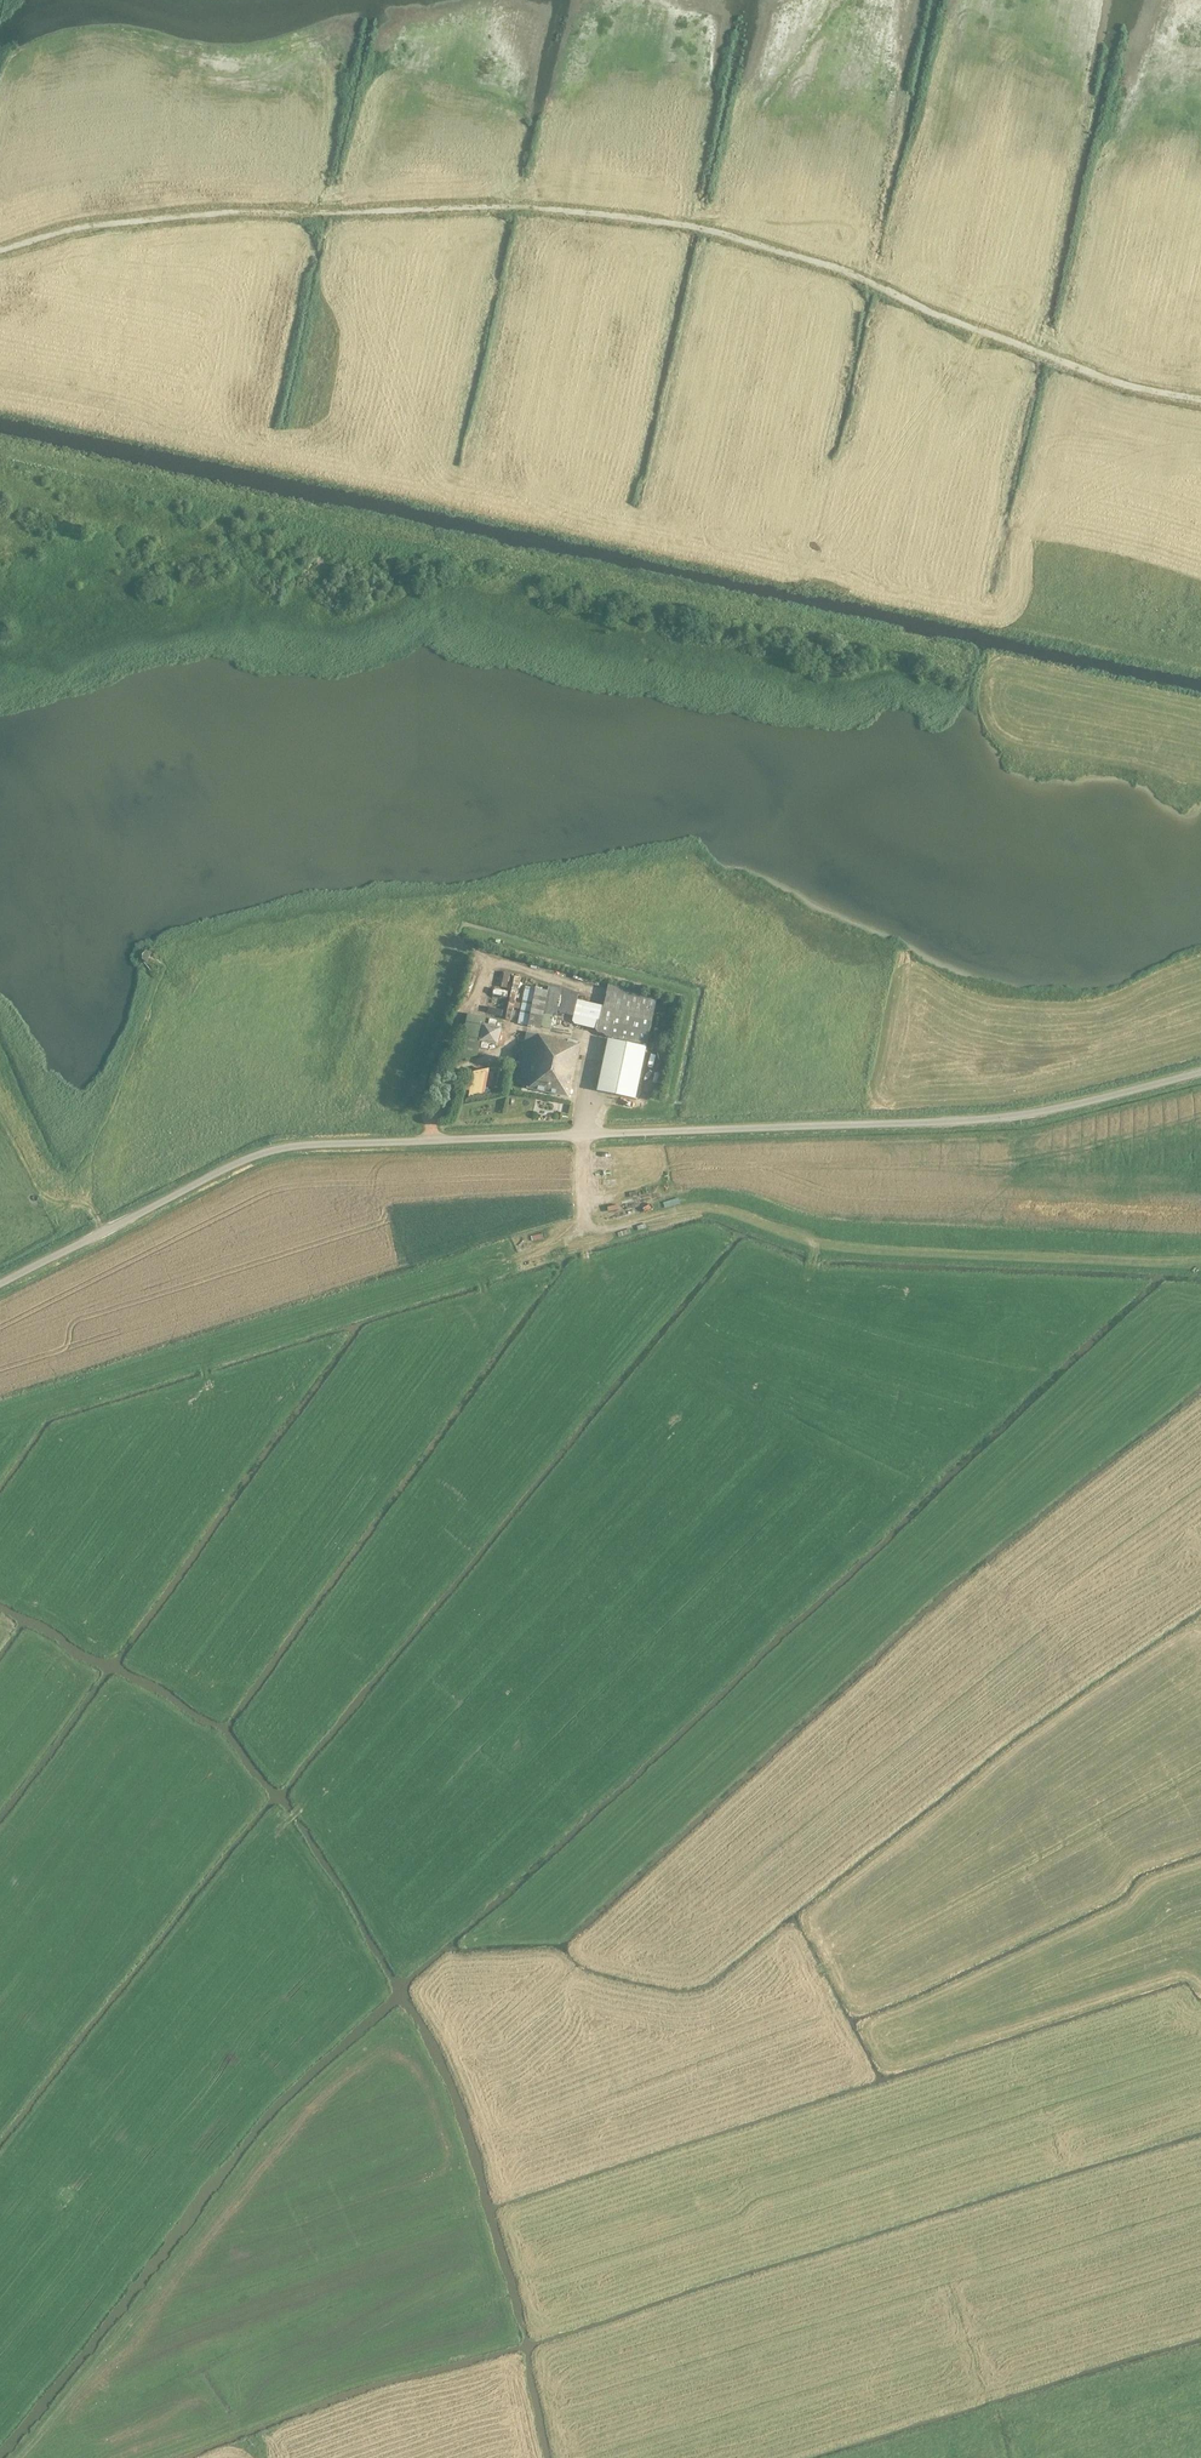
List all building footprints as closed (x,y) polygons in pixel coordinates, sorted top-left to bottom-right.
[(509,986),(511,972),(502,970),(500,984),(509,986)] [(506,1015),(511,1016),(520,976),(516,975),(506,1015)] [(575,1023),(597,1029),(603,1033),(609,1036),(647,1044),(653,1017),(658,996),(609,984),(605,1005),(601,1006),(577,999),(578,993),(549,985),(548,990),(536,988),(526,986),(518,1022),(528,1025),(528,1027),(550,1031),(554,1015),(557,1016),(558,1012),(574,1016),(577,1017),(575,1023)] [(509,991),(494,988),(493,995),(507,997),(509,991)] [(502,1027),(484,1022),(486,1017),(468,1013),(462,1040),(464,1040),(458,1060),(479,1056),(482,1041),(498,1045),(502,1027)] [(528,1089),(549,1093),(570,1097),(581,1043),(527,1031),(519,1067),(522,1069),(521,1077),(530,1078),(528,1089)] [(609,1037),(598,1089),(636,1097),(647,1045),(609,1037)]
